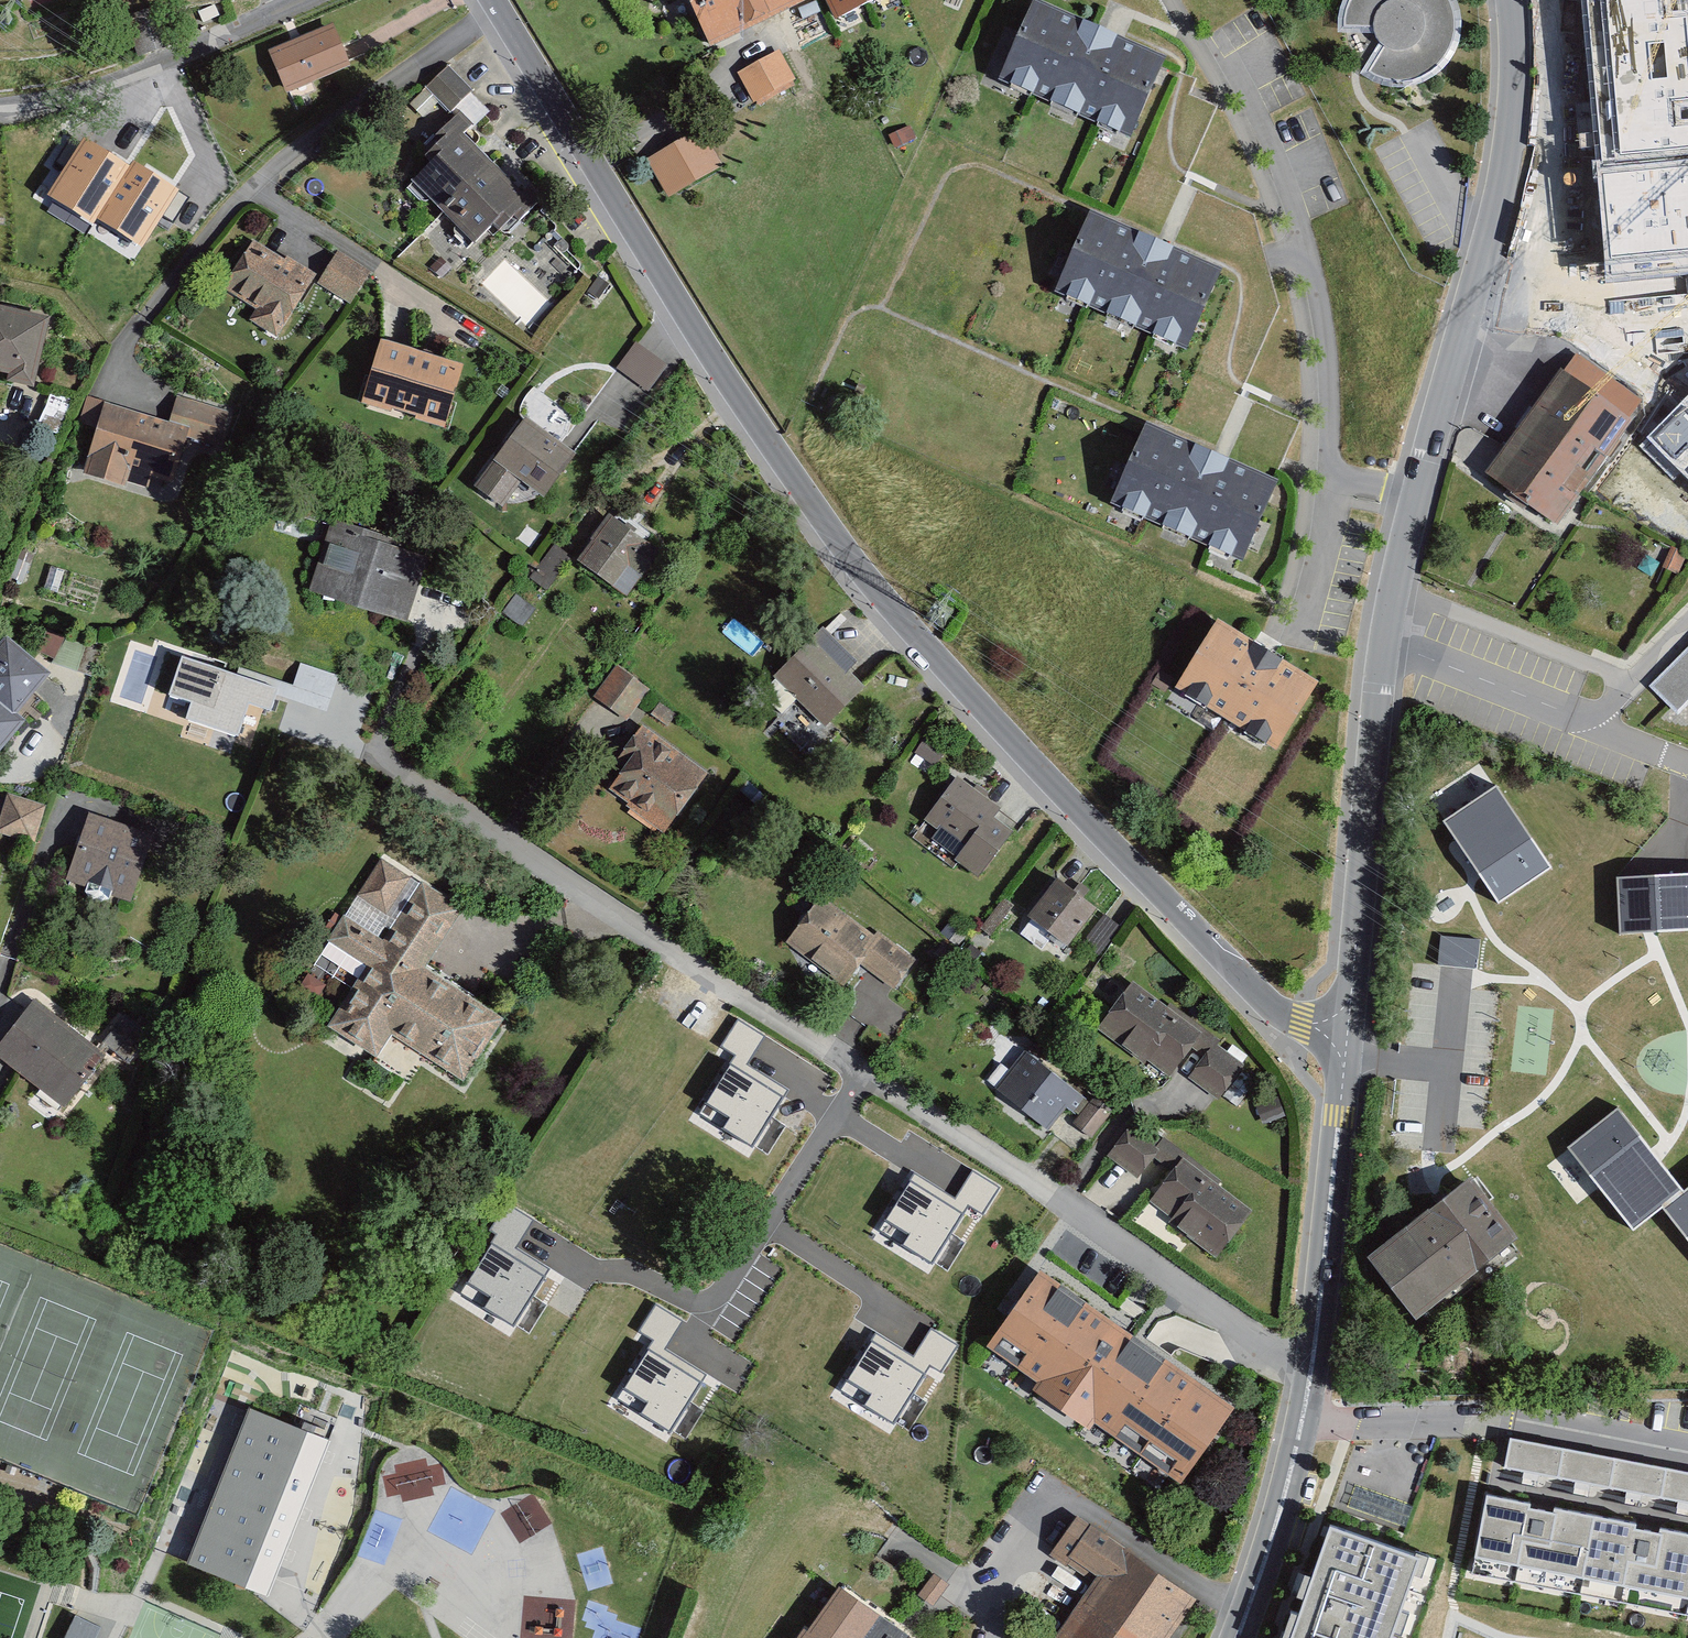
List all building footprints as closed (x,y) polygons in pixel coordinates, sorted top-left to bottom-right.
[(709,45),(771,15),(764,0),(688,0),(709,45)] [(771,15),(804,0),(764,0),(771,15)] [(835,18),(872,0),(827,0),(835,18)] [(1337,32),(1373,31),(1379,42),(1361,73),(1383,84),(1415,84),(1439,72),(1456,51),(1462,21),(1458,2),(1457,0),(1342,0),(1338,12),(1337,32)] [(1606,276),(1687,269),(1687,0),(1581,0),(1606,276)] [(1165,60),(1038,4),(1007,76),(1133,132),(1165,60)] [(348,64),(333,25),(270,51),(286,89),(348,64)] [(780,49),(737,71),(753,101),(796,79),(780,49)] [(427,86),(450,111),(473,90),(449,65),(427,86)] [(470,126),(456,113),(443,127),(447,131),(426,152),(432,158),(411,180),(475,241),(493,223),(500,230),(514,215),(520,220),(545,194),(531,181),(523,190),(464,133),(470,126)] [(700,128),(647,158),(669,196),(722,165),(700,128)] [(130,166),(85,136),(51,195),(94,223),(130,166)] [(179,190),(134,160),(99,219),(142,247),(179,190)] [(1216,276),(1093,223),(1062,294),(1185,348),(1216,276)] [(283,259),(252,240),(222,287),(256,308),(249,319),(277,336),(316,273),(286,255),(283,259)] [(370,270),(337,250),(317,282),(350,303),(370,270)] [(0,304),(0,371),(8,373),(6,380),(34,386),(51,315),(0,304)] [(617,366),(649,391),(668,366),(636,342),(617,366)] [(460,369),(384,347),(369,399),(445,421),(460,369)] [(1633,419),(1561,367),(1485,471),(1556,523),(1633,419)] [(169,420),(87,395),(78,422),(96,428),(84,468),(148,488),(152,476),(173,482),(187,436),(218,446),(229,411),(177,395),(169,420)] [(1646,443),(1687,484),(1687,401),(1646,443)] [(574,457),(530,424),(482,487),(505,505),(523,481),(544,496),(574,457)] [(1272,487),(1149,433),(1118,505),(1241,558),(1272,487)] [(657,555),(613,522),(585,560),(615,583),(630,563),(644,573),(657,555)] [(427,559),(340,531),(320,591),(407,619),(427,559)] [(554,542),(531,577),(549,589),(572,556),(554,542)] [(1318,682),(1217,619),(1175,687),(1277,749),(1318,682)] [(858,660),(822,626),(774,676),(826,725),(865,685),(849,669),(858,660)] [(47,629),(36,650),(54,659),(64,638),(47,629)] [(26,721),(17,713),(51,675),(7,636),(0,644),(0,750),(26,721)] [(1651,684),(1680,713),(1687,705),(1687,646),(1651,684)] [(182,656),(169,695),(189,702),(184,718),(237,736),(248,703),(271,711),(278,689),(182,656)] [(651,689),(617,664),(593,696),(627,721),(651,689)] [(708,772),(642,725),(616,761),(624,766),(608,788),(628,802),(626,806),(664,833),(708,772)] [(915,753),(936,766),(947,749),(926,736),(915,753)] [(1000,807),(957,775),(924,819),(937,829),(940,826),(965,844),(954,859),(978,877),(1013,830),(994,816),(1000,807)] [(1497,786),(1444,820),(1498,903),(1551,869),(1497,786)] [(0,831),(0,835),(37,846),(49,807),(11,795),(0,831)] [(157,837),(93,816),(70,884),(90,890),(89,894),(91,901),(98,907),(106,906),(113,902),(114,898),(134,905),(157,837)] [(457,915),(388,870),(340,943),(378,968),(339,1027),(379,1052),(394,1029),(467,1077),(499,1028),(418,975),(457,915)] [(1617,877),(1621,934),(1687,930),(1687,872),(1617,877)] [(1092,912),(1059,887),(1036,916),(1070,942),(1092,912)] [(874,946),(824,907),(796,942),(846,981),(863,960),(896,985),(913,963),(881,938),(874,946)] [(1440,936),(1438,964),(1479,966),(1480,938),(1440,936)] [(1213,1042),(1137,990),(1110,1030),(1172,1073),(1191,1045),(1204,1054),(1213,1042)] [(64,1108),(106,1054),(34,999),(0,1042),(0,1058),(64,1108)] [(101,1044),(127,1064),(148,1036),(122,1016),(101,1044)] [(764,1037),(737,1021),(722,1046),(749,1062),(764,1037)] [(1242,1070),(1214,1052),(1197,1079),(1224,1097),(1242,1070)] [(752,1145),(788,1089),(737,1056),(700,1113),(752,1145)] [(1077,1097),(1028,1058),(1003,1090),(1052,1128),(1077,1097)] [(1256,1106),(1264,1124),(1285,1115),(1278,1097),(1256,1106)] [(1110,1118),(1098,1106),(1083,1122),(1095,1134),(1110,1118)] [(1683,1191),(1617,1107),(1569,1145),(1634,1229),(1683,1191)] [(1163,1145),(1137,1128),(1116,1159),(1141,1177),(1163,1145)] [(1246,1215),(1185,1167),(1156,1204),(1218,1251),(1246,1215)] [(1000,1188),(973,1171),(958,1197),(984,1213),(1000,1188)] [(932,1263),(968,1206),(916,1173),(880,1230),(932,1263)] [(1514,1240),(1470,1183),(1377,1257),(1421,1313),(1514,1240)] [(1664,1206),(1687,1237),(1687,1188),(1664,1206)] [(532,1221),(505,1204),(489,1230),(516,1246),(532,1221)] [(513,1326),(549,1269),(497,1236),(461,1293),(513,1326)] [(1236,1413),(1048,1282),(999,1352),(1187,1482),(1236,1413)] [(681,1321),(654,1305),(638,1330),(665,1347),(681,1321)] [(958,1348),(931,1331),(915,1357),(942,1373),(958,1348)] [(892,1423),(928,1366),(876,1334),(840,1390),(892,1423)] [(670,1430),(706,1374),(655,1341),(619,1398),(670,1430)] [(329,1440),(250,1408),(187,1565),(267,1596),(329,1440)] [(1509,1438),(1504,1467),(1687,1503),(1687,1473),(1509,1438)] [(1487,1496),(1472,1573),(1687,1615),(1687,1535),(1487,1496)] [(1077,1516),(1050,1553),(1092,1582),(1053,1637),(1169,1637),(1196,1599),(1077,1516)] [(1331,1527),(1291,1637),(1395,1637),(1423,1560),(1331,1527)] [(934,1573),(917,1595),(932,1606),(949,1584),(934,1573)] [(839,1587),(808,1631),(803,1628),(795,1637),(911,1637),(839,1587)] [(221,1635),(145,1602),(128,1637),(219,1637),(221,1635)] [(100,1626),(77,1614),(64,1637),(94,1637),(100,1626)]
